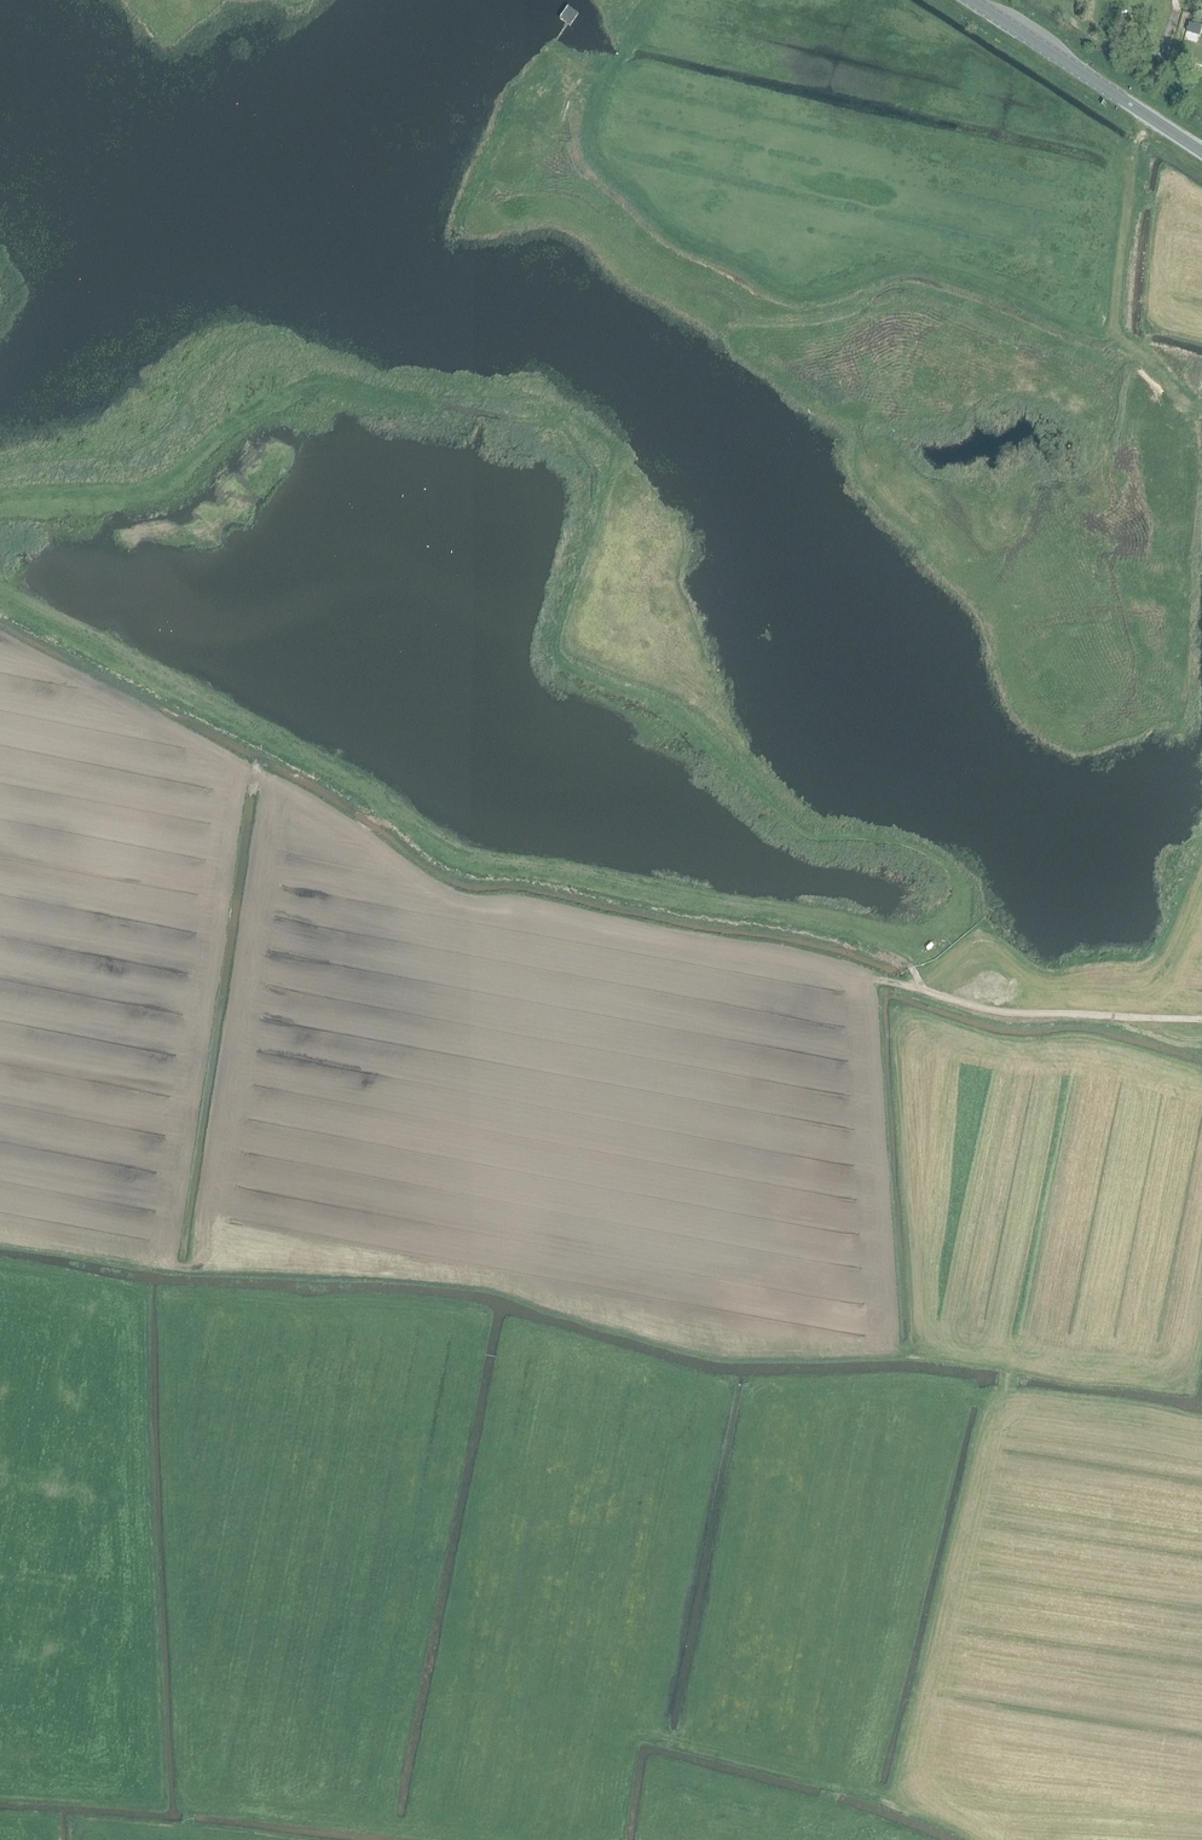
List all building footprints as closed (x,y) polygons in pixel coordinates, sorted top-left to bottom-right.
[(570,26),(578,13),(568,6),(559,18),(570,26)]
